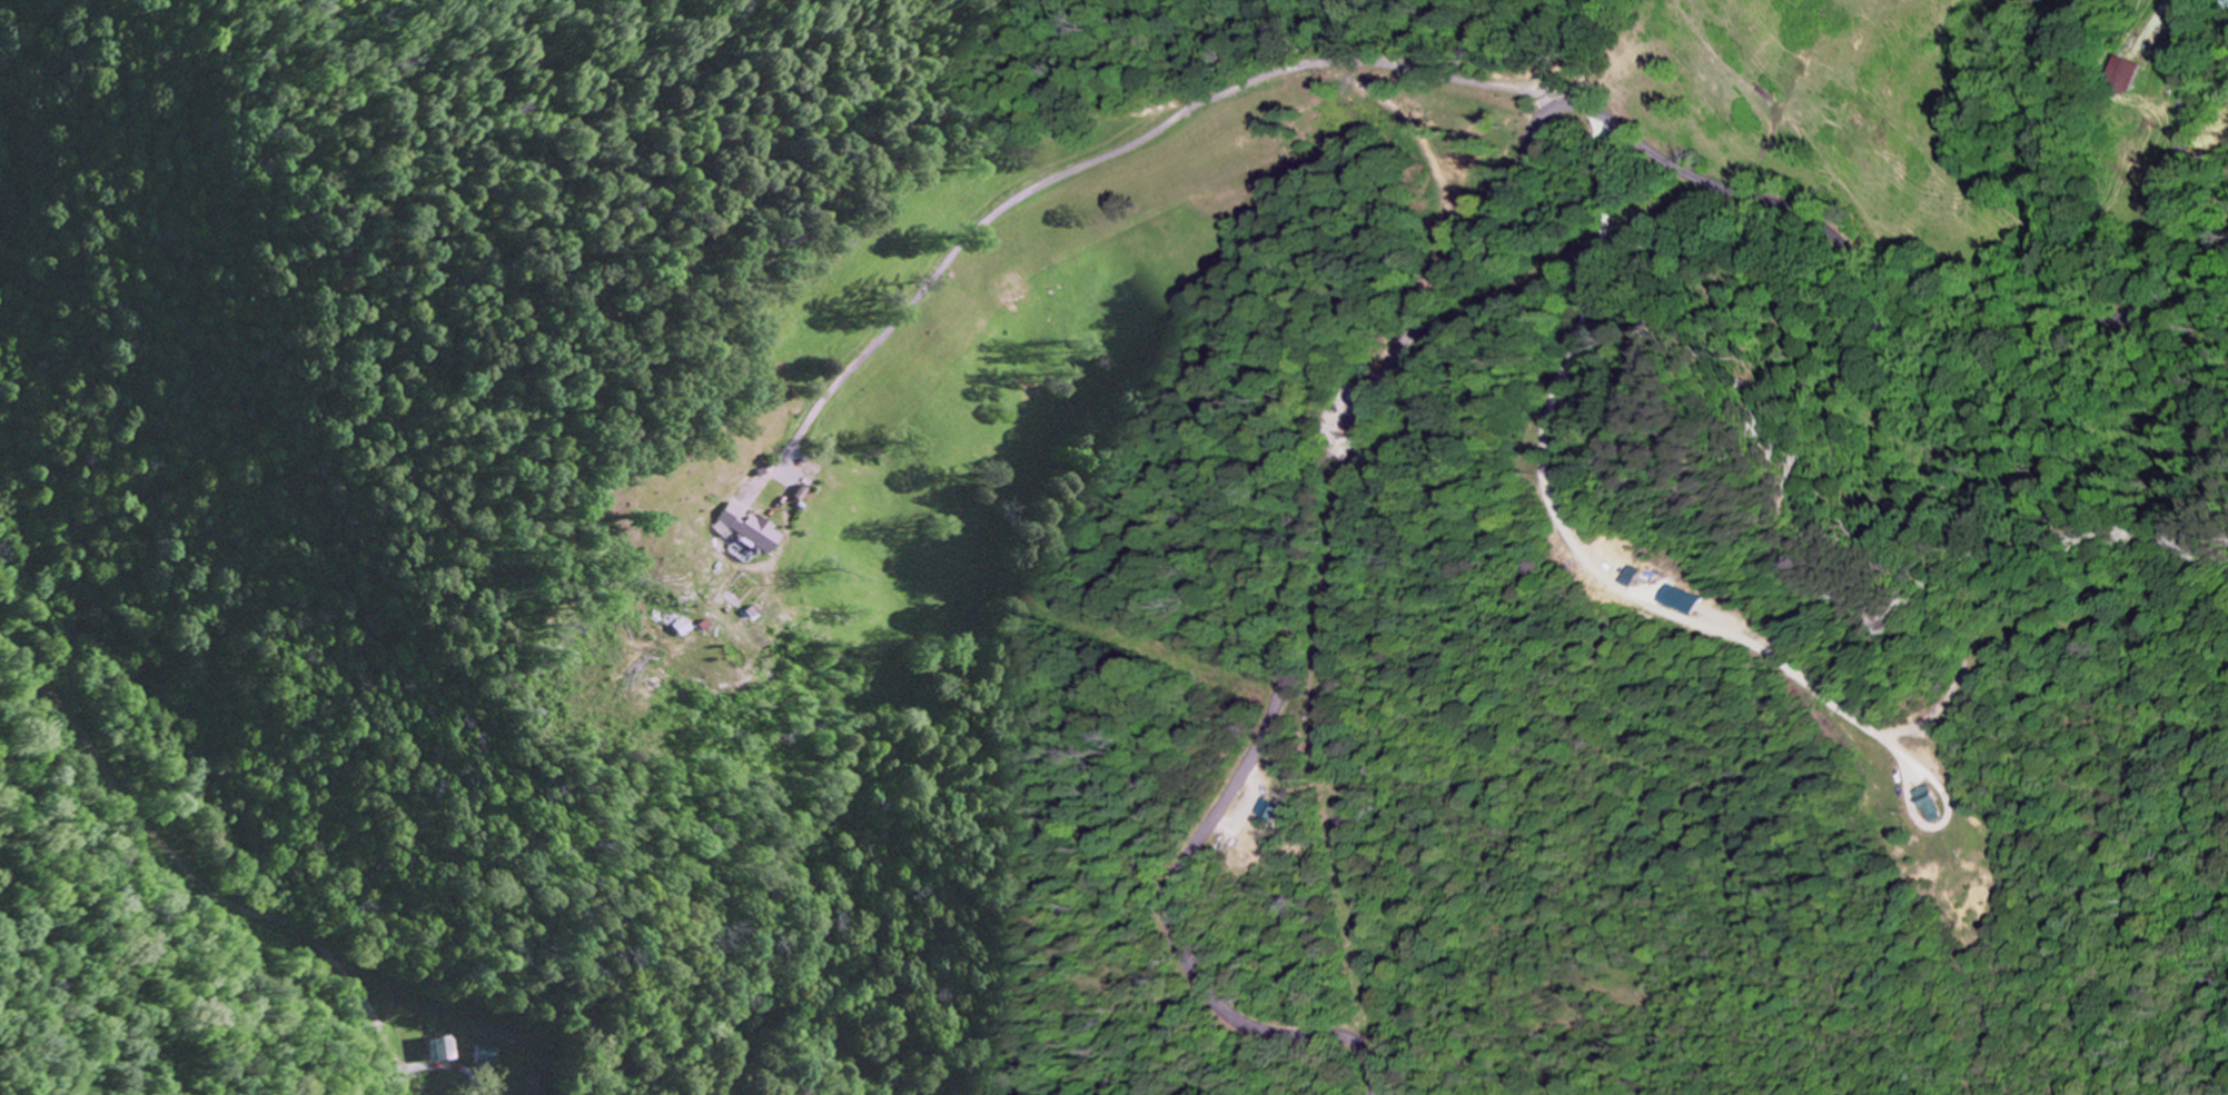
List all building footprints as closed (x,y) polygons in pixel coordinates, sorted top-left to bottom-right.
[(784,532),(758,514),(756,517),(733,501),(721,520),(769,553),(784,532)] [(740,544),(737,543),(733,558),(754,562),(758,543),(741,539),(740,544)] [(1632,582),(1644,587),(1650,571),(1639,566),(1632,582)] [(679,622),(685,632),(694,627),(688,616),(679,622)] [(1949,816),(1935,785),(1921,791),(1935,822),(1949,816)] [(1256,813),(1275,820),(1280,805),(1261,798),(1256,813)] [(455,1058),(452,1036),(427,1038),(430,1061),(455,1058)] [(498,1045),(477,1044),(476,1064),(497,1064),(498,1045)]
